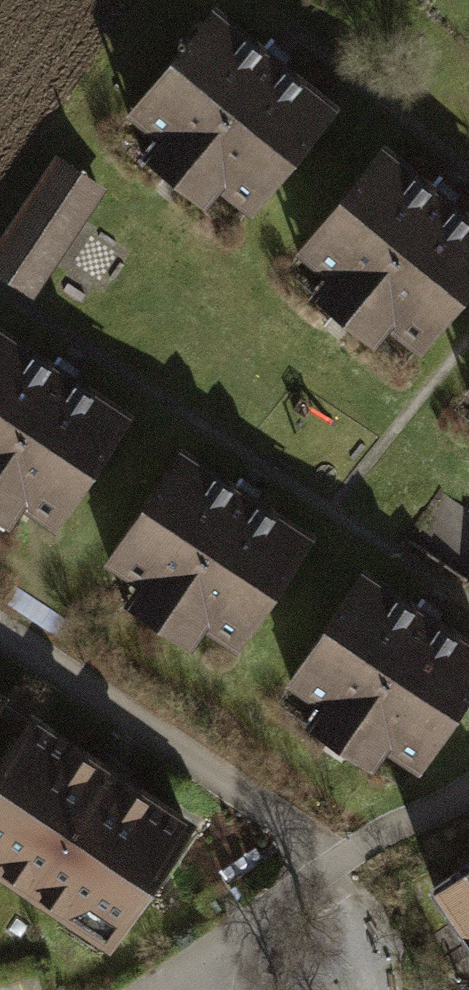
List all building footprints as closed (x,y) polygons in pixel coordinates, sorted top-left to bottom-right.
[(211,16),(127,130),(250,221),(335,107),(211,16)] [(39,296),(115,190),(70,158),(0,256),(0,268),(39,296)] [(288,274),(412,365),(468,288),(468,231),(373,160),(288,274)] [(29,527),(113,413),(0,329),(0,505),(29,527)] [(461,394),(468,400),(468,383),(461,394)] [(193,443),(108,557),(231,648),(316,534),(193,443)] [(290,686),(414,777),(468,703),(468,642),(375,572),(290,686)] [(0,774),(0,875),(109,948),(188,829),(32,725),(0,774)] [(431,883),(468,940),(468,857),(431,883)]
